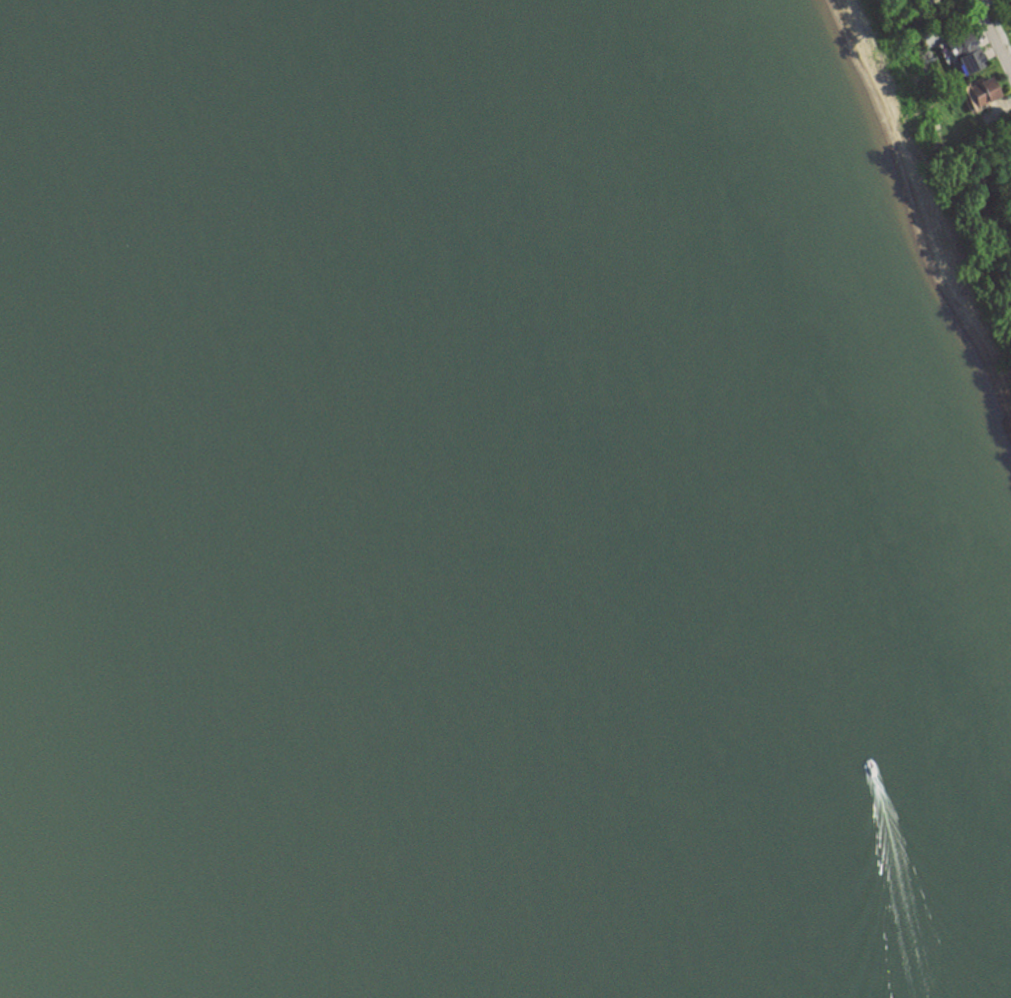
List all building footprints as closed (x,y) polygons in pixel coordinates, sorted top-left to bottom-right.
[(982,68),(975,52),(963,58),(970,73),(982,68)] [(980,107),(1004,97),(995,77),(971,86),(980,107)]
